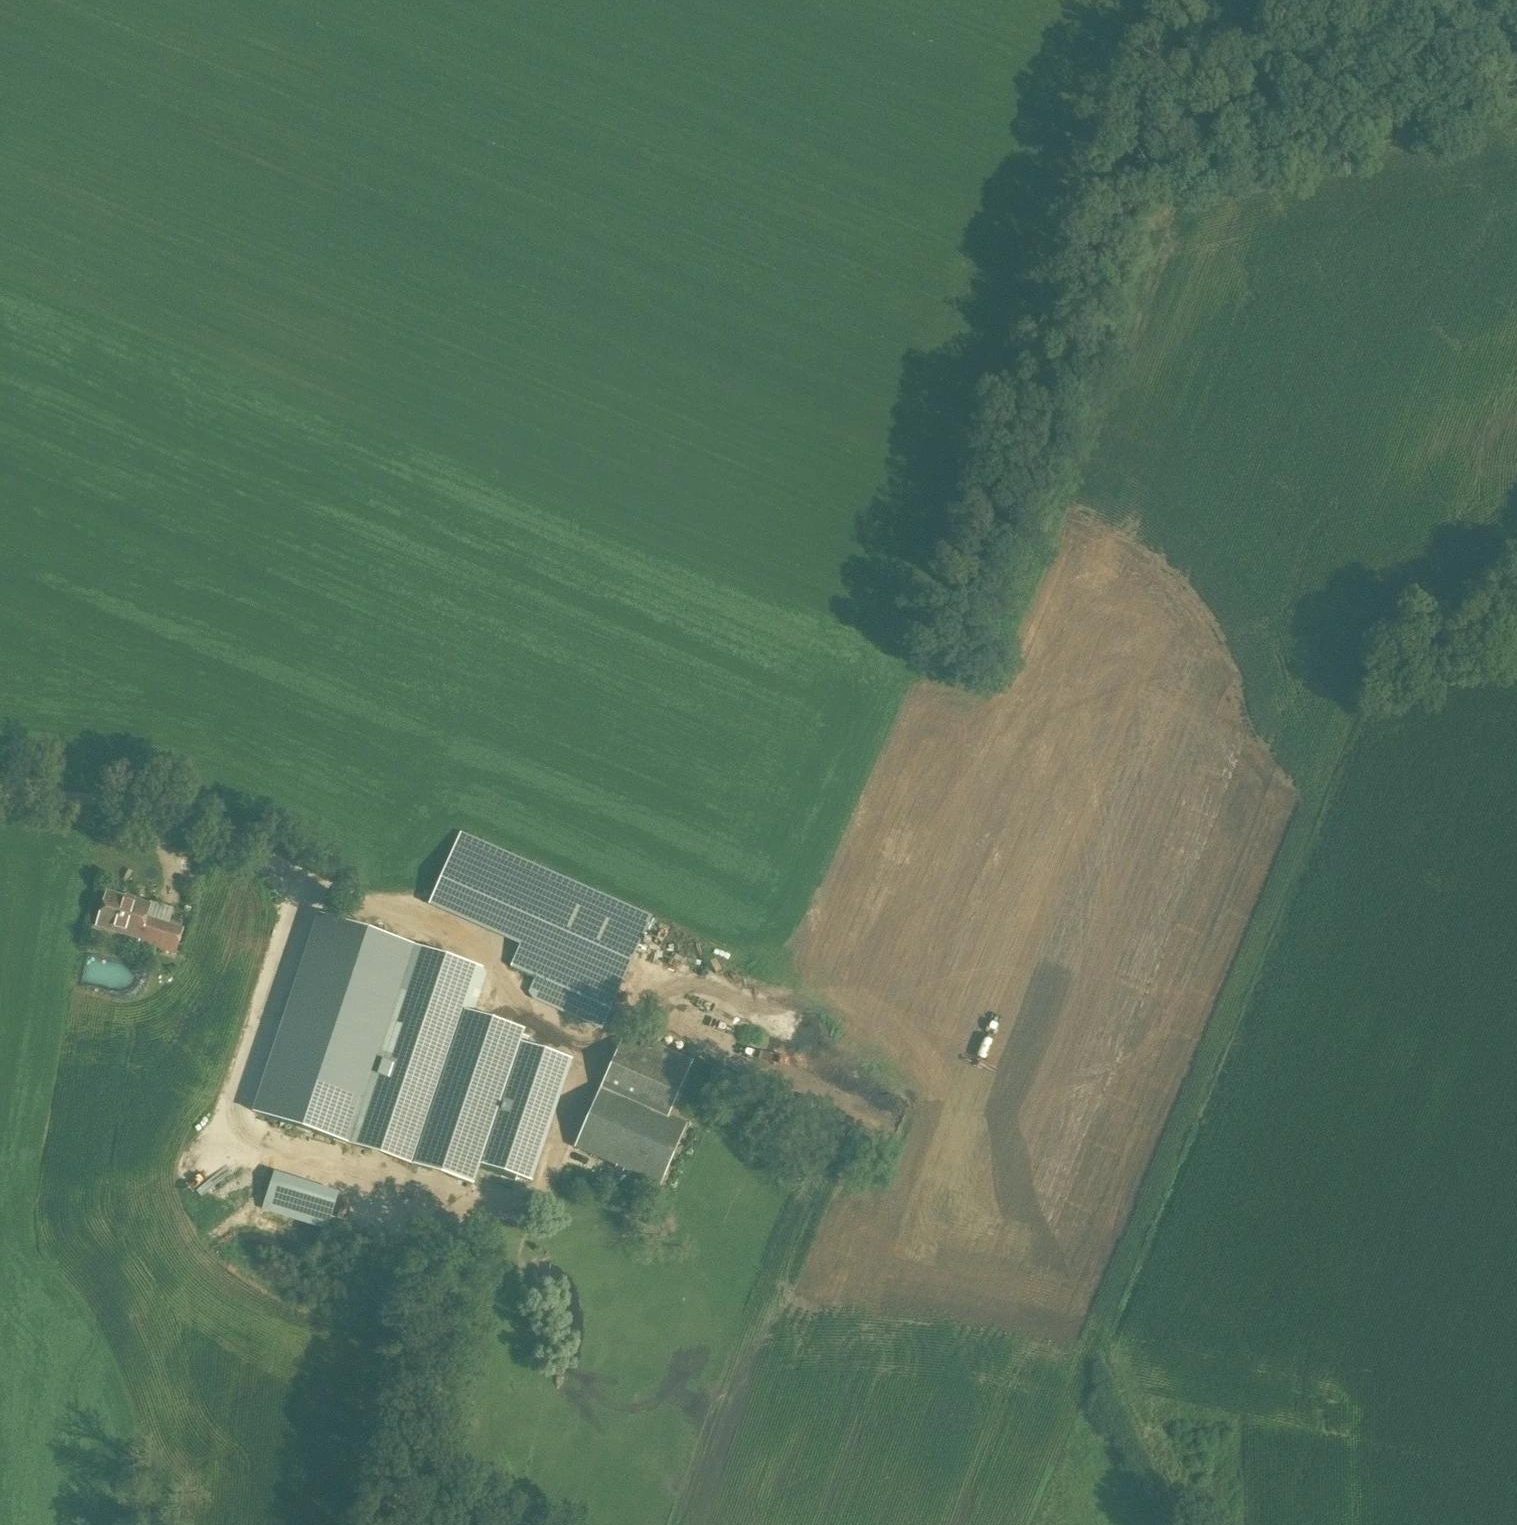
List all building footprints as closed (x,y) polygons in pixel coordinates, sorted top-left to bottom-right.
[(602,1031),(652,916),(552,872),(510,967),(542,981),(534,1001),(602,1031)] [(175,955),(183,927),(147,916),(151,905),(108,893),(98,925),(141,938),(139,944),(175,955)] [(256,1113),(350,1143),(399,992),(414,946),(319,916),(256,1113)] [(399,992),(350,1143),(419,1166),(467,1017),(423,1003),(439,953),(414,945),(399,992)] [(516,1033),(472,1019),(467,1017),(419,1166),(469,1182),(474,1164),(514,1041),(516,1033)] [(532,1183),(572,1060),(514,1041),(474,1164),(532,1183)] [(660,1184),(686,1125),(668,1117),(688,1071),(622,1042),(576,1146),(660,1184)] [(270,1171),(259,1209),(324,1227),(334,1190),(270,1171)]
